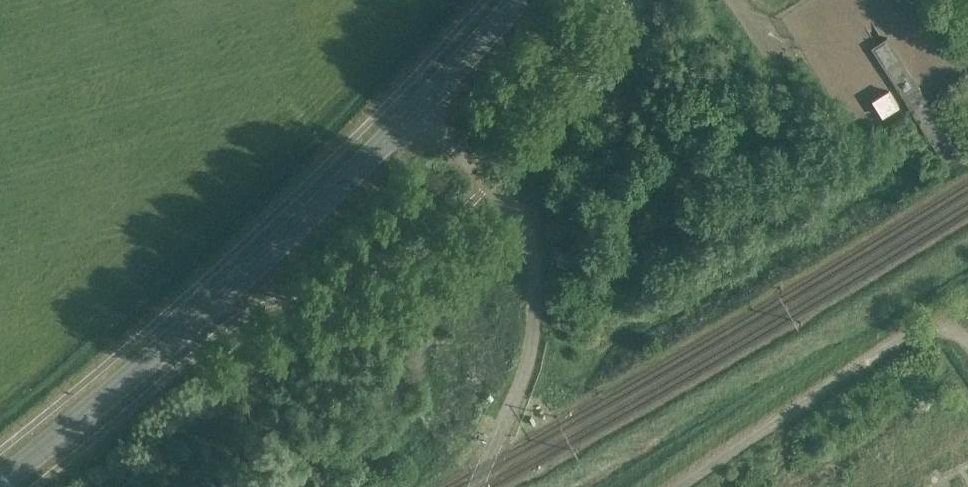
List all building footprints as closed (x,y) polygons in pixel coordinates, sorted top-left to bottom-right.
[(902,29),(890,38),(904,56),(915,47),(902,29)] [(888,37),(872,47),(911,108),(922,125),(928,135),(936,148),(937,148),(949,168),(965,158),(952,138),(953,138),(939,117),(927,98),(888,37)] [(900,105),(891,90),(875,100),(885,115),(900,105)]
